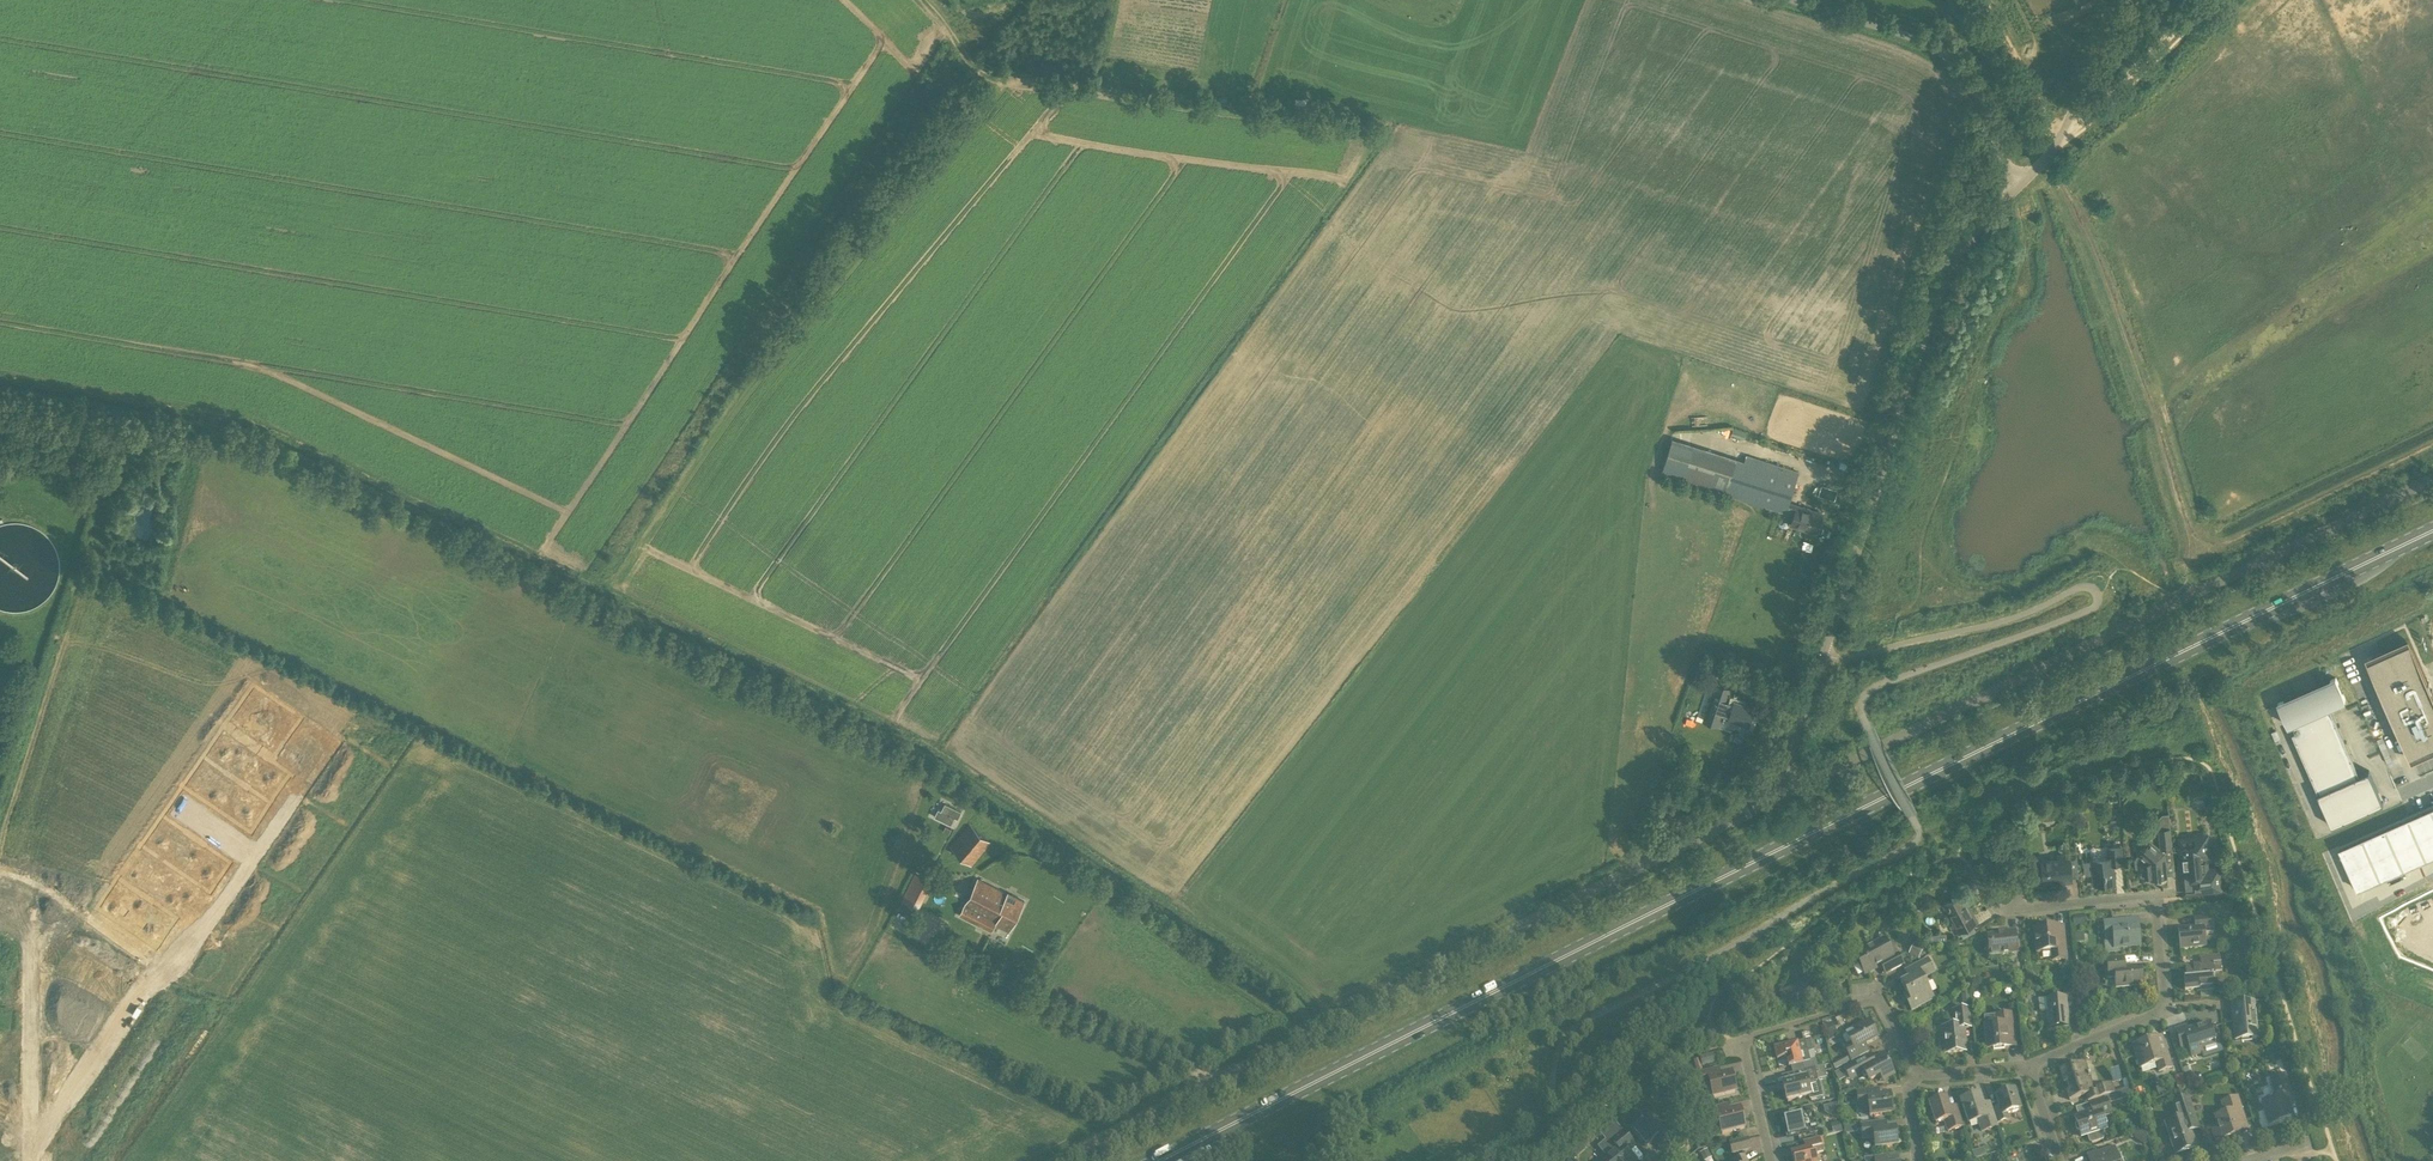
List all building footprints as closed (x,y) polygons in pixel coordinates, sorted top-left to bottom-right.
[(1743,461),(1702,448),(1692,445),(1672,439),(1661,474),(1681,480),(1785,514),(1786,513),(1793,515),(1790,525),(1816,533),(1822,514),(1788,504),(1798,472),(1745,455),(1743,461)] [(2365,658),(2411,762),(2432,752),(2432,693),(2432,690),(2432,689),(2431,690),(2428,683),(2429,683),(2429,682),(2428,682),(2409,638),(2365,658)] [(1720,672),(1724,661),(1709,656),(1705,667),(1720,672)] [(2369,770),(2359,775),(2328,705),(2339,700),(2340,702),(2345,699),(2336,678),(2278,703),(2287,725),(2292,723),(2305,753),(2302,755),(2318,792),(2317,793),(2332,826),(2384,803),(2369,770)] [(1747,723),(1752,708),(1734,701),(1737,691),(1715,683),(1706,712),(1719,716),(1734,722),(1735,719),(1747,723)] [(945,804),(941,811),(954,817),(958,819),(961,811),(945,804)] [(2339,848),(2357,890),(2432,856),(2432,806),(2339,848)] [(951,825),(954,817),(941,811),(938,810),(935,818),(951,825)] [(2158,814),(2160,827),(2171,826),(2169,813),(2158,814)] [(972,865),(992,842),(969,823),(950,846),(972,865)] [(2172,848),(2169,828),(2157,829),(2158,835),(2160,835),(2161,849),(2172,848)] [(2203,862),(2203,858),(2210,857),(2209,854),(2207,835),(2177,838),(2179,849),(2181,870),(2183,870),(2184,875),(2189,874),(2190,886),(2197,886),(2198,893),(2222,890),(2220,866),(2208,867),(2208,861),(2203,862)] [(2151,849),(2145,844),(2134,859),(2135,868),(2137,868),(2138,877),(2151,876),(2151,878),(2166,877),(2165,860),(2160,860),(2159,849),(2151,849)] [(2114,882),(2112,864),(2123,863),(2122,845),(2105,847),(2106,858),(2090,859),(2090,861),(2083,862),(2084,875),(2092,874),(2093,884),(2114,882)] [(2071,881),(2069,854),(2059,855),(2059,859),(2043,861),(2043,870),(2041,870),(2042,880),(2061,878),(2061,882),(2071,881)] [(932,882),(915,873),(902,900),(918,909),(932,882)] [(1007,893),(977,879),(960,914),(991,930),(995,923),(1009,930),(1024,901),(1007,892),(1007,893)] [(2379,919),(2391,941),(2392,940),(2397,951),(2399,957),(2432,970),(2432,890),(2379,919)] [(1954,933),(1976,921),(1961,894),(1944,903),(1955,923),(1950,926),(1954,933)] [(2073,926),(2086,925),(2085,914),(2072,916),(2073,926)] [(2180,948),(2204,946),(2203,934),(2214,933),(2212,916),(2194,918),(2195,927),(2178,929),(2180,948)] [(2121,928),(2120,920),(2104,922),(2105,938),(2113,937),(2114,948),(2139,946),(2137,927),(2121,928)] [(2056,940),(2055,926),(2035,928),(2037,953),(2052,951),(2052,960),(2066,959),(2064,939),(2056,940)] [(1990,955),(2017,952),(2015,930),(2007,931),(2007,933),(1988,935),(1990,955)] [(1929,947),(1947,944),(1945,933),(1928,935),(1929,947)] [(1891,957),(1882,940),(1856,954),(1865,971),(1885,961),(1890,970),(1903,963),(1898,953),(1891,957)] [(2213,990),(2212,977),(2214,977),(2214,971),(2221,971),(2219,955),(2200,957),(2200,966),(2185,967),(2186,979),(2183,979),(2184,991),(2204,989),(2204,991),(2213,990)] [(2124,966),(2123,956),(2106,958),(2108,978),(2116,978),(2117,988),(2143,986),(2141,965),(2124,966)] [(1911,1010),(1926,1002),(1923,996),(1930,993),(1922,978),(1933,972),(1927,958),(1912,966),(1916,974),(1900,982),(1909,999),(1906,1001),(1911,1010)] [(2017,982),(2027,981),(2026,974),(2016,974),(2017,982)] [(1780,997),(1782,1001),(1786,1010),(1813,998),(1807,984),(1789,993),(1780,997)] [(2064,997),(2046,999),(2047,1011),(2049,1028),(2069,1026),(2069,1020),(2068,1008),(2078,1008),(2076,991),(2063,992),(2064,997)] [(2235,1040),(2257,1038),(2253,1001),(2232,1003),(2235,1040)] [(1971,1028),(1969,1008),(1951,1010),(1952,1020),(1953,1020),(1954,1025),(1942,1026),(1945,1053),(1965,1051),(1963,1028),(1971,1028)] [(1986,1049),(2007,1047),(2005,1032),(2014,1031),(2012,1013),(1995,1014),(1995,1023),(1984,1025),(1986,1049)] [(1852,1061),(1868,1052),(1864,1045),(1877,1038),(1868,1021),(1852,1030),(1845,1033),(1851,1043),(1844,1047),(1852,1061)] [(1827,1035),(1836,1030),(1832,1022),(1825,1026),(1827,1035)] [(2189,1034),(2178,1038),(2178,1039),(2181,1049),(2188,1047),(2191,1056),(2203,1053),(2204,1057),(2223,1051),(2220,1041),(2215,1043),(2208,1023),(2189,1029),(2187,1029),(2189,1034)] [(1809,1032),(1801,1034),(1803,1040),(1811,1038),(1809,1032)] [(2158,1052),(2154,1038),(2132,1045),(2140,1068),(2156,1063),(2159,1071),(2172,1067),(2166,1050),(2158,1052)] [(1797,1041),(1773,1047),(1776,1059),(1785,1057),(1785,1054),(1790,1053),(1791,1059),(1787,1060),(1788,1065),(1801,1062),(1803,1069),(1818,1066),(1816,1058),(1810,1060),(1808,1052),(1814,1050),(1811,1039),(1798,1042),(1798,1041),(1797,1041)] [(1702,1066),(1717,1062),(1715,1053),(1700,1056),(1702,1066)] [(1851,1064),(1843,1067),(1847,1075),(1850,1081),(1865,1074),(1868,1080),(1879,1074),(1882,1079),(1892,1074),(1887,1065),(1888,1064),(1883,1055),(1868,1062),(1864,1056),(1851,1063),(1851,1064)] [(2094,1091),(2084,1061),(2075,1064),(2059,1069),(2063,1082),(2067,1081),(2070,1089),(2066,1091),(2069,1100),(2085,1095),(2087,1101),(2103,1096),(2115,1092),(2112,1082),(2095,1087),(2096,1090),(2094,1091)] [(1805,1077),(1782,1082),(1787,1100),(1810,1095),(1807,1083),(1817,1081),(1817,1079),(1827,1077),(1824,1065),(1818,1066),(1803,1069),(1805,1077)] [(1713,1076),(1711,1069),(1699,1072),(1701,1083),(1708,1081),(1712,1097),(1736,1091),(1731,1071),(1713,1076)] [(2269,1124),(2290,1117),(2285,1101),(2293,1098),(2287,1082),(2285,1073),(2270,1078),(2276,1096),(2261,1101),(2269,1124)] [(2187,1088),(2183,1074),(2170,1078),(2173,1088),(2177,1087),(2178,1090),(2187,1088)] [(1876,1095),(1875,1088),(1856,1090),(1858,1107),(1868,1106),(1869,1115),(1893,1112),(1890,1093),(1876,1095)] [(2131,1088),(2115,1093),(2118,1101),(2133,1095),(2131,1088)] [(2141,1088),(2134,1090),(2138,1102),(2145,1100),(2141,1088)] [(1992,1107),(1996,1123),(2004,1120),(2002,1115),(2020,1109),(2014,1089),(1995,1095),(1999,1107),(1992,1109),(1992,1107)] [(1996,1123),(1992,1107),(1984,1109),(1978,1093),(1961,1099),(1969,1122),(1978,1119),(1981,1130),(1997,1125),(1996,1123)] [(2186,1119),(2195,1116),(2189,1096),(2171,1102),(2177,1121),(2165,1125),(2174,1152),(2195,1145),(2190,1132),(2186,1119)] [(1950,1111),(1946,1097),(1929,1103),(1935,1123),(1944,1120),(1948,1131),(1963,1126),(1957,1109),(1950,1111)] [(2222,1139),(2240,1133),(2233,1114),(2242,1111),(2237,1097),(2228,1099),(2220,1102),(2224,1113),(2214,1117),(2222,1139)] [(2104,1137),(2102,1130),(2105,1129),(2100,1115),(2109,1112),(2105,1099),(2090,1104),(2093,1112),(2075,1118),(2076,1122),(2074,1126),(2076,1130),(2080,1132),(2081,1137),(2087,1135),(2089,1142),(2092,1143),(2102,1140),(2104,1137)] [(1825,1105),(1829,1118),(1840,1115),(1836,1102),(1825,1105)] [(1728,1110),(1727,1104),(1705,1109),(1708,1121),(1718,1118),(1721,1133),(1745,1128),(1740,1108),(1728,1110)] [(1787,1139),(1817,1131),(1812,1110),(1801,1113),(1783,1117),(1787,1132),(1785,1133),(1787,1139)] [(1674,1143),(1658,1123),(1650,1114),(1632,1129),(1645,1146),(1653,1139),(1664,1152),(1674,1143)] [(1599,1160),(1630,1160),(1633,1159),(1626,1151),(1634,1144),(1621,1130),(1613,1119),(1600,1130),(1607,1139),(1597,1146),(1605,1156),(1599,1160)] [(1876,1129),(1875,1122),(1861,1124),(1863,1139),(1873,1137),(1875,1147),(1897,1145),(1895,1127),(1876,1129)] [(2145,1145),(2149,1143),(2145,1130),(2132,1134),(2134,1139),(2145,1145)] [(1732,1152),(1750,1148),(1747,1137),(1730,1142),(1732,1152)] [(1815,1153),(1823,1151),(1819,1137),(1803,1141),(1805,1148),(1791,1151),(1794,1160),(1817,1160),(1815,1153)] [(2114,1147),(2087,1156),(2089,1160),(2118,1160),(2114,1147)]
